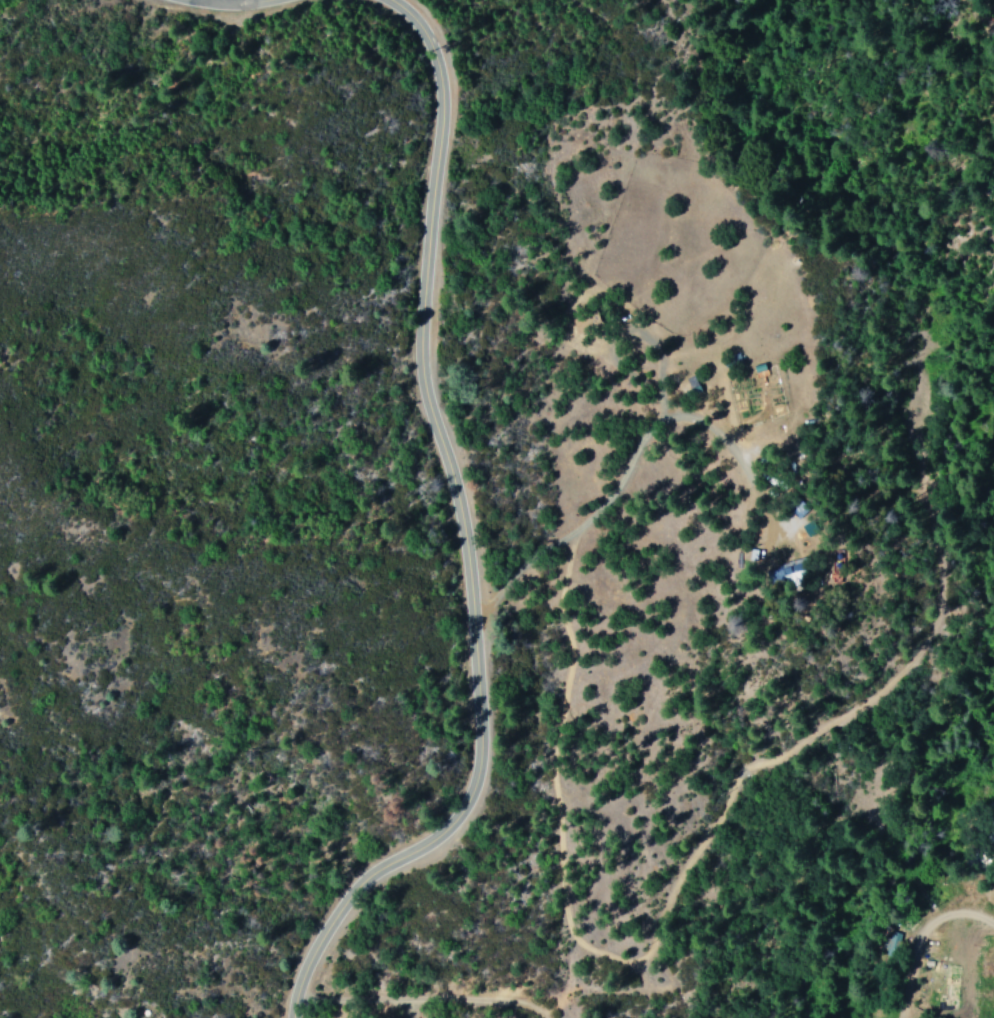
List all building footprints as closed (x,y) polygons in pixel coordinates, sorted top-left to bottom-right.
[(810,572),(803,557),(770,571),(777,587),(810,572)] [(883,953),(896,957),(903,935),(890,931),(883,953)]
